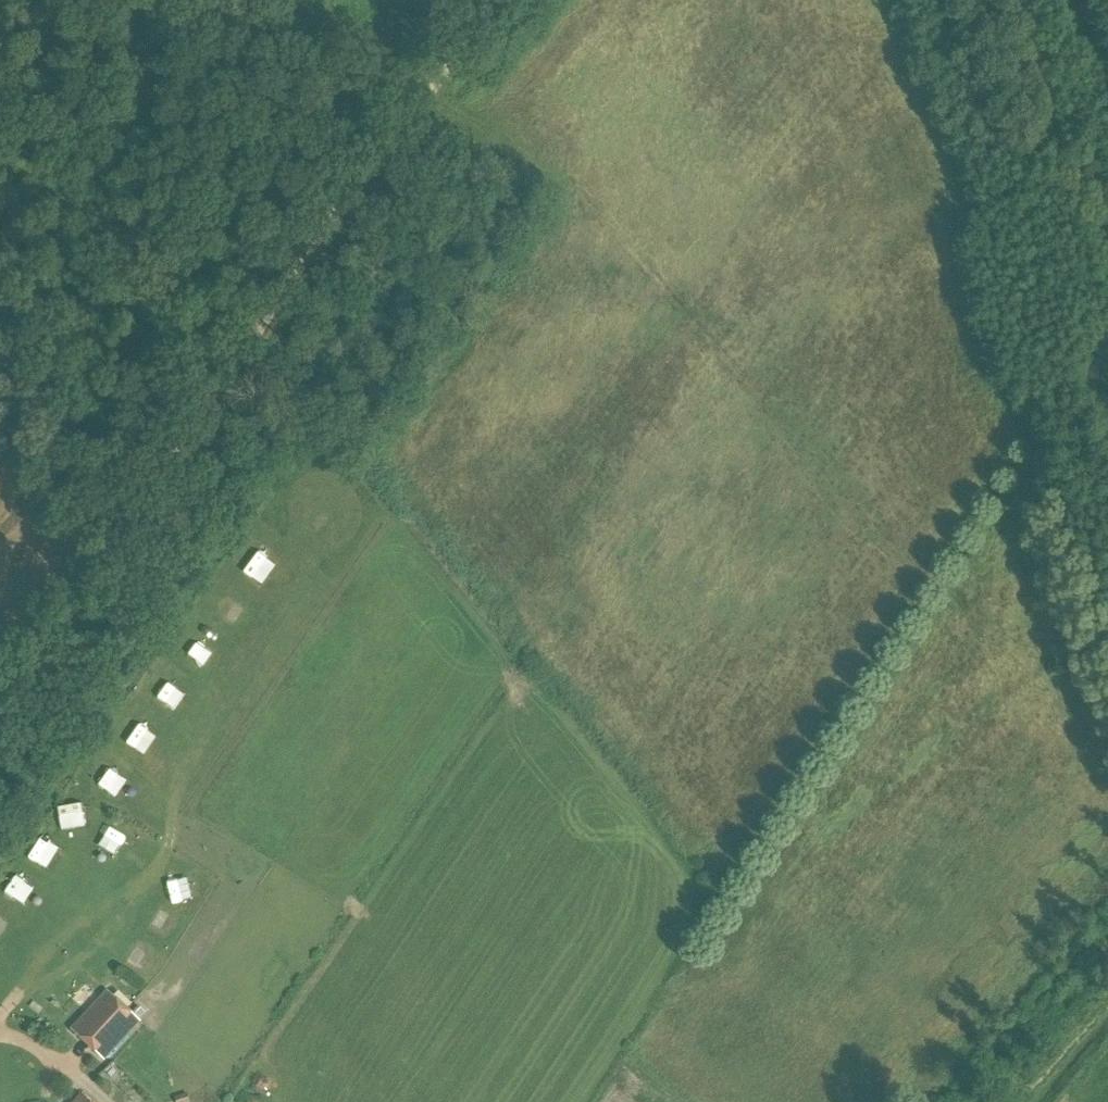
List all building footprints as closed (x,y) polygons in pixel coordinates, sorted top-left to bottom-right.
[(162,704),(179,713),(190,691),(173,682),(162,704)] [(74,830),(91,828),(88,806),(71,808),(74,830)] [(127,846),(132,837),(115,828),(110,837),(127,846)] [(37,859),(58,866),(63,850),(42,843),(37,859)] [(20,876),(11,895),(23,901),(32,882),(20,876)] [(194,898),(191,878),(173,880),(176,901),(194,898)] [(25,901),(34,906),(43,889),(34,884),(25,901)] [(72,1029),(104,1059),(139,1021),(107,991),(72,1029)] [(175,1097),(176,1101),(189,1101),(187,1093),(175,1097)]
